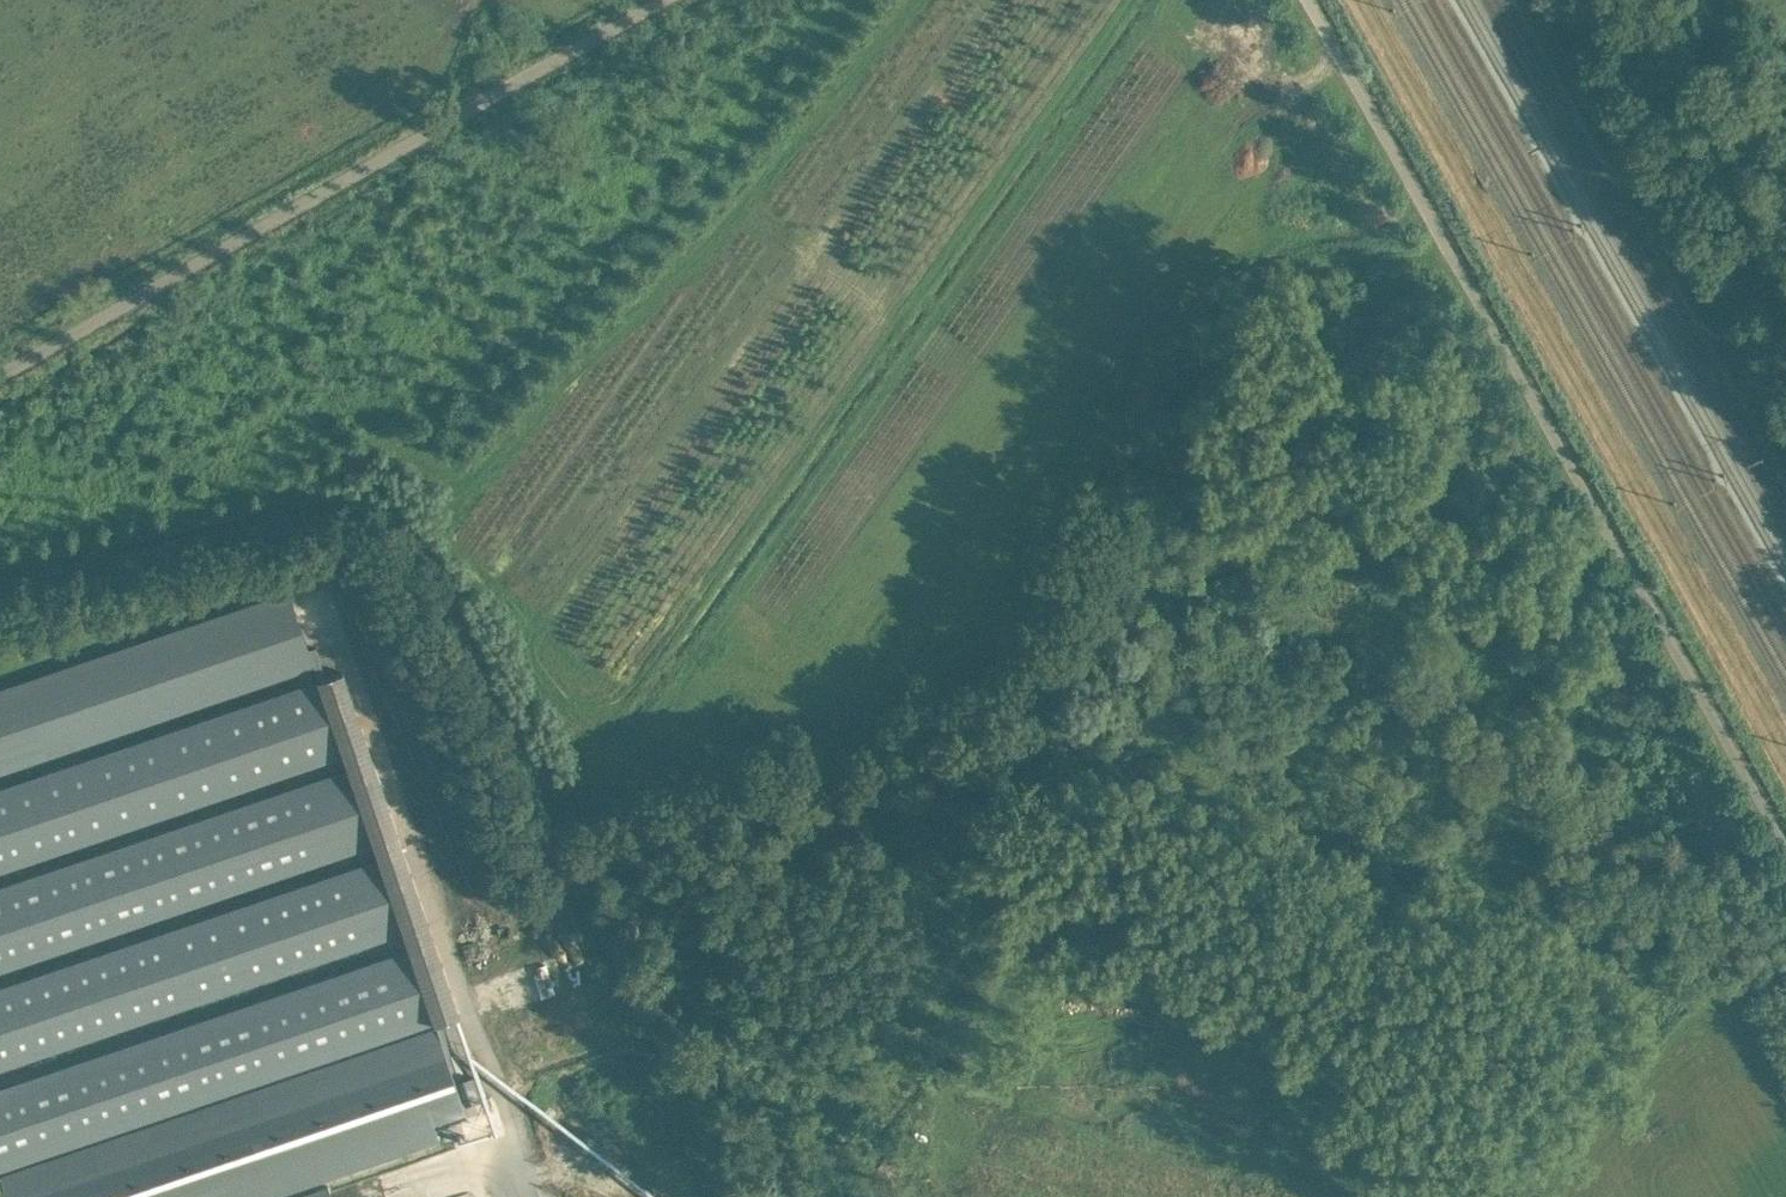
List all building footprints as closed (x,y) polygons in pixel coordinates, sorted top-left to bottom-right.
[(313,661),(309,648),(290,592),(0,691),(0,767),(313,661)] [(409,950),(433,1019),(441,1043),(444,1052),(452,1050),(449,1040),(442,1019),(459,1014),(343,669),(326,674),(316,645),(309,648),(313,661),(320,681),(343,750),(350,770),(372,839),(379,859),(402,928),(409,950)] [(343,750),(320,681),(0,790),(0,867),(343,750)] [(372,839),(350,770),(0,889),(0,966),(372,839)] [(402,928),(379,859),(0,988),(0,1065),(402,928)] [(433,1019),(409,950),(0,1089),(0,1166),(433,1019)] [(465,1112),(444,1052),(441,1043),(0,1193),(0,1196),(213,1196),(465,1112)] [(327,1182),(285,1196),(332,1196),(327,1182)]
